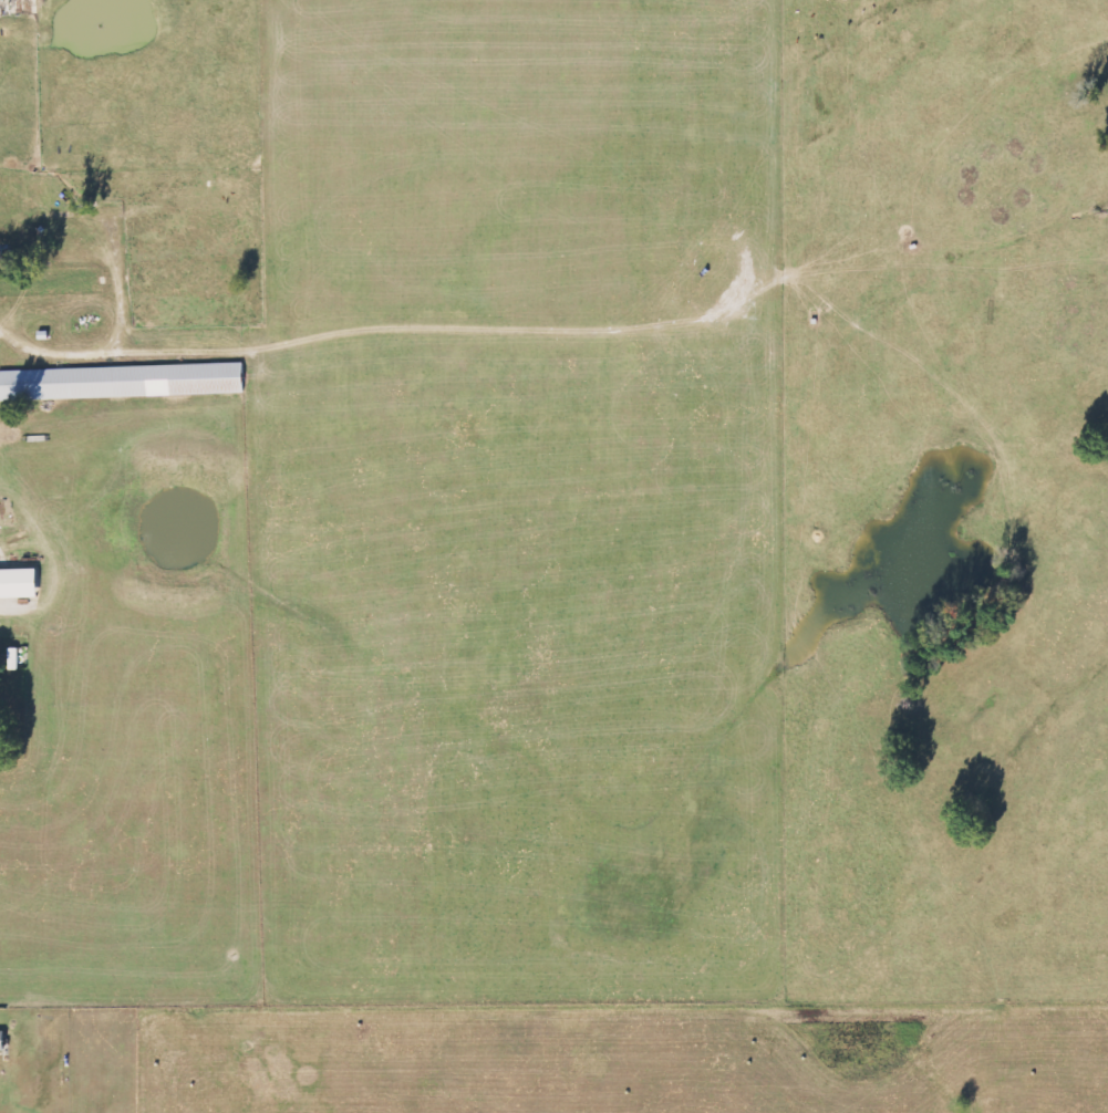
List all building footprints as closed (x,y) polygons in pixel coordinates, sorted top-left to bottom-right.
[(244,394),(244,364),(0,370),(0,401),(244,394)] [(39,597),(38,569),(0,570),(0,599),(39,597)]
